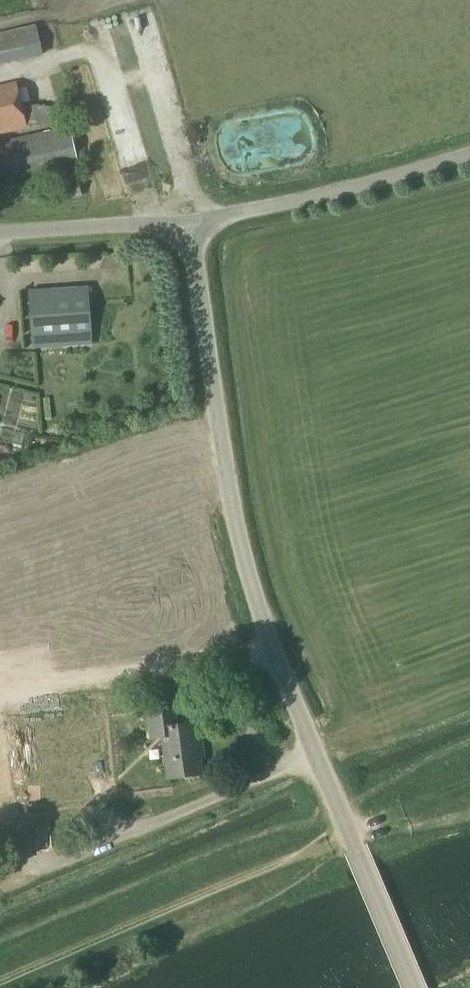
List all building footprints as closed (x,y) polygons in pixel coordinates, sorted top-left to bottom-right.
[(42,56),(35,25),(0,33),(0,66),(42,56)] [(28,81),(16,83),(15,82),(0,85),(0,135),(68,119),(66,110),(47,114),(44,103),(34,105),(35,107),(23,110),(20,99),(32,96),(28,81)] [(132,176),(156,170),(137,96),(113,102),(132,176)] [(79,169),(69,126),(0,142),(0,187),(79,169)] [(32,349),(141,342),(137,284),(29,290),(32,349)] [(178,727),(175,706),(145,710),(149,741),(162,739),(167,779),(201,775),(198,750),(202,749),(199,724),(178,727)]
